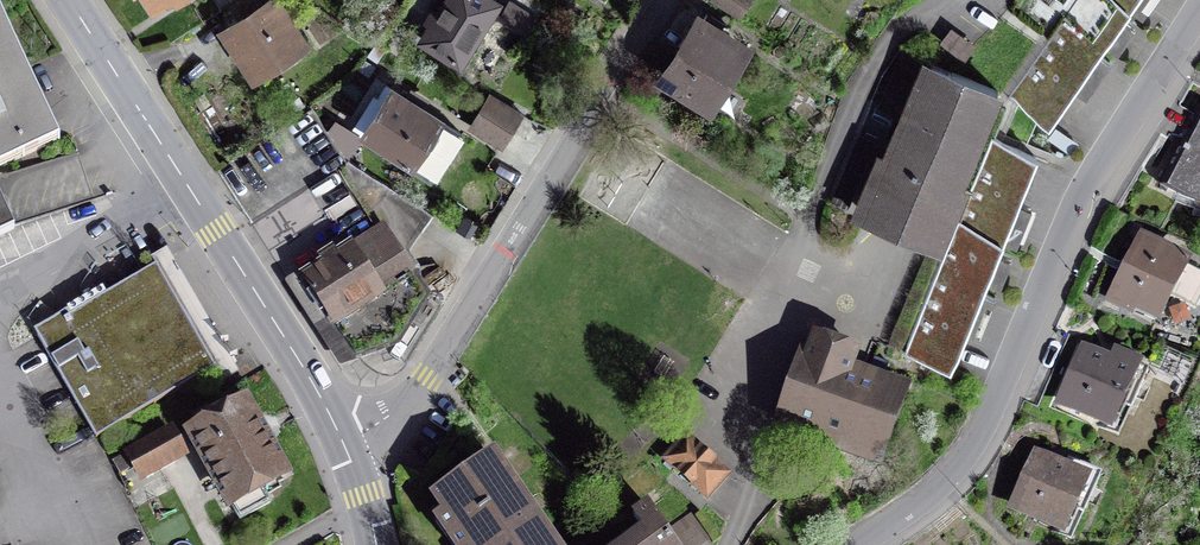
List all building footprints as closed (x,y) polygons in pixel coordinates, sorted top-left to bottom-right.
[(273,0),(263,0),(224,25),(253,70),(299,41),(273,0)] [(303,21),(319,10),(302,0),(292,6),(303,21)] [(491,0),(448,0),(424,39),(461,63),(498,4),(491,0)] [(740,15),(749,0),(718,0),(740,15)] [(1115,0),(1077,0),(1010,97),(1049,124),(1129,9),(1115,0)] [(1129,9),(1135,0),(1115,0),(1129,9)] [(510,3),(502,16),(525,31),(534,19),(510,3)] [(59,140),(0,15),(0,167),(59,140)] [(743,47),(695,17),(659,74),(708,104),(743,47)] [(996,89),(905,50),(881,106),(892,110),(851,208),(931,242),(996,89)] [(463,135),(392,89),(365,132),(435,177),(463,135)] [(481,111),(511,130),(520,115),(490,96),(481,111)] [(1199,109),(1160,185),(1199,206),(1199,109)] [(511,130),(481,111),(471,126),(502,145),(511,130)] [(361,137),(337,123),(330,133),(342,147),(352,153),(361,137)] [(1036,157),(992,140),(958,223),(1002,241),(1036,157)] [(0,196),(0,235),(15,228),(0,196)] [(1002,241),(958,223),(906,353),(950,371),(1002,241)] [(424,295),(382,230),(338,257),(333,251),(320,259),(322,262),(325,266),(306,277),(326,308),(356,355),(396,341),(424,295)] [(1141,242),(1112,298),(1155,320),(1169,294),(1195,308),(1199,298),(1199,273),(1141,242)] [(156,266),(36,335),(95,438),(215,369),(156,266)] [(856,352),(816,337),(785,418),(876,452),(900,387),(850,369),(856,352)] [(1112,365),(1085,352),(1061,403),(1109,426),(1120,403),(1131,408),(1149,370),(1116,355),(1112,365)] [(283,472),(245,403),(190,433),(238,520),(271,502),(266,494),(281,486),(275,476),(283,472)] [(169,432),(129,452),(142,477),(182,457),(169,432)] [(687,439),(668,458),(706,495),(725,475),(687,439)] [(434,498),(445,514),(436,521),(452,544),(512,544),(540,526),(493,457),(434,498)] [(1064,470),(1037,458),(1014,508),(1062,530),(1072,508),(1083,513),(1100,474),(1069,459),(1064,470)] [(630,544),(674,544),(647,506),(633,516),(646,534),(630,544)] [(713,539),(699,513),(670,528),(679,544),(701,544),(713,539)] [(540,526),(512,544),(553,544),(540,526)]
